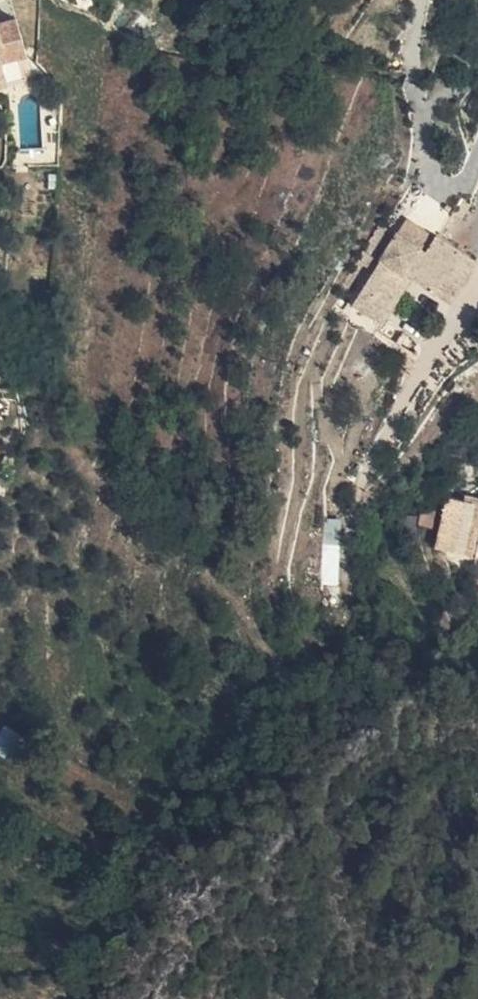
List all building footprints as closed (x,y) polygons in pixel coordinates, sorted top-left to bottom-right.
[(29,13),(10,18),(5,0),(0,0),(0,82),(37,74),(31,51),(39,49),(29,13)] [(26,0),(5,0),(10,18),(29,13),(26,0)] [(412,276),(439,234),(437,232),(451,210),(420,191),(352,304),(376,318),(404,272),(412,276)] [(474,256),(439,234),(412,276),(449,298),(474,256)] [(376,318),(384,322),(412,276),(404,272),(376,318)] [(2,483),(14,485),(16,473),(4,471),(2,483)] [(477,543),(477,489),(469,487),(457,538),(477,543)] [(0,728),(0,755),(11,760),(23,736),(2,725),(0,728)]
